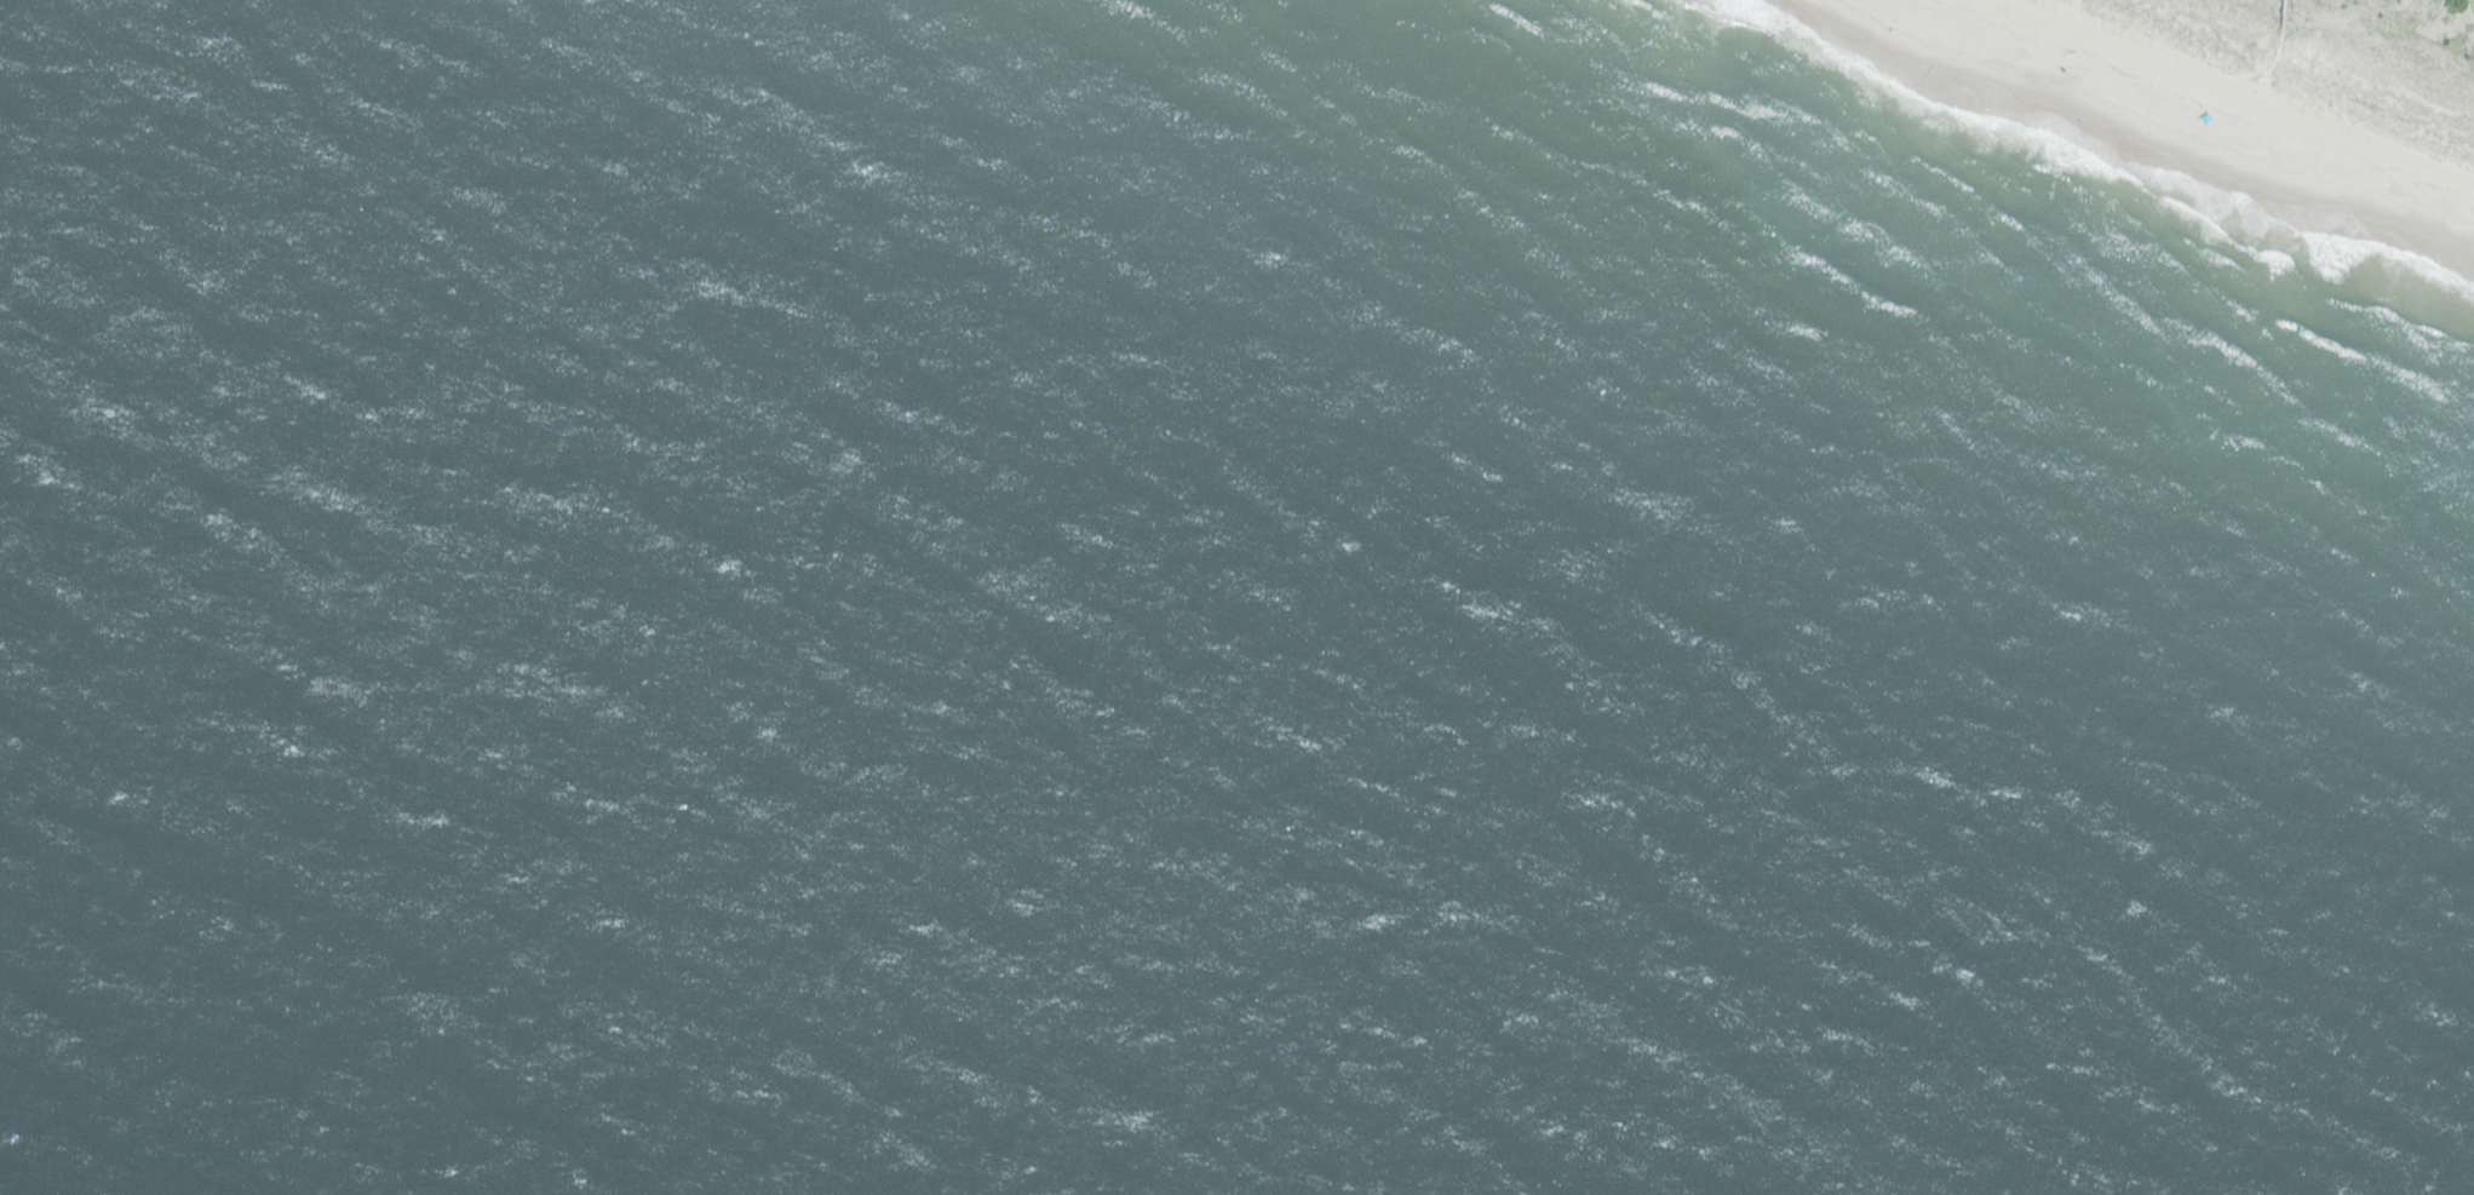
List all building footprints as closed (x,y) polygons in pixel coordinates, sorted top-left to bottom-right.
[(2085,6),(2097,11),(2095,18),(2082,13),(2085,6)]
